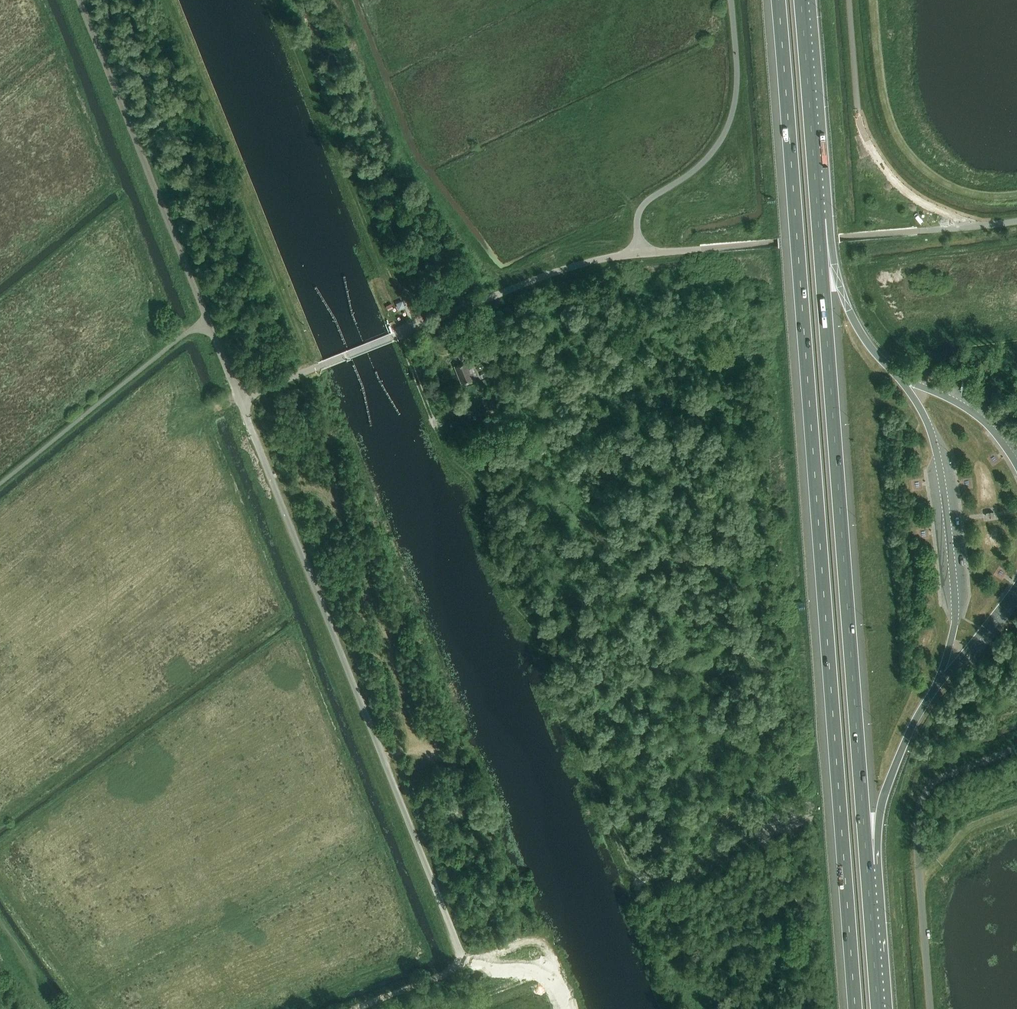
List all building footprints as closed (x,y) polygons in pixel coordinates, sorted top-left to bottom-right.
[(396,302),(399,309),(405,306),(403,300),(396,302)] [(462,383),(477,378),(466,350),(459,353),(463,363),(455,366),(462,383)] [(489,377),(483,379),(485,383),(492,381),(490,377),(496,375),(494,370),(487,372),(489,377)] [(468,430),(470,435),(485,429),(483,424),(468,430)] [(913,480),(915,490),(926,488),(924,478),(913,480)]
